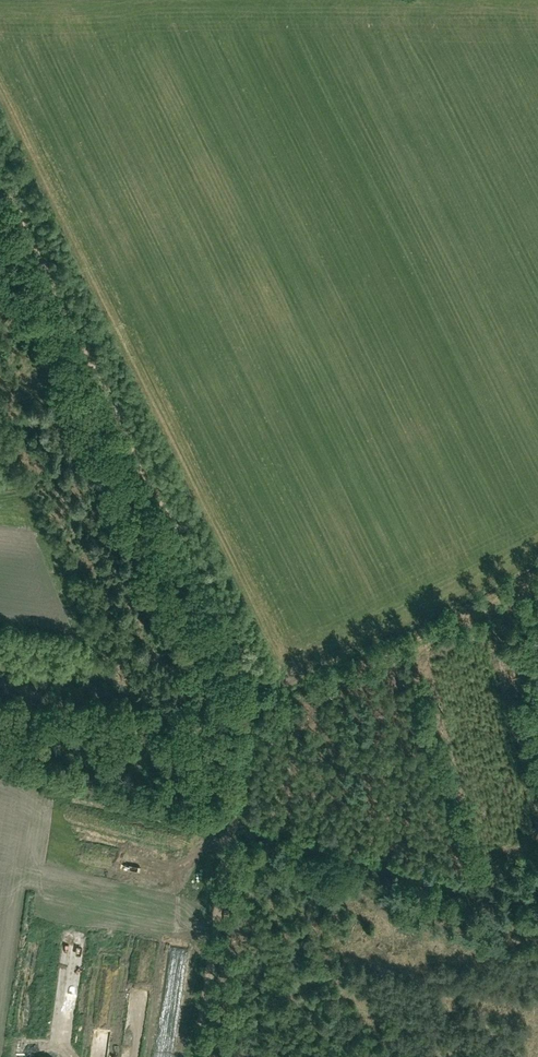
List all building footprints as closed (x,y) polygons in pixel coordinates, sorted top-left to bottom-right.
[(111,981),(108,999),(117,1000),(120,983),(111,981)]
